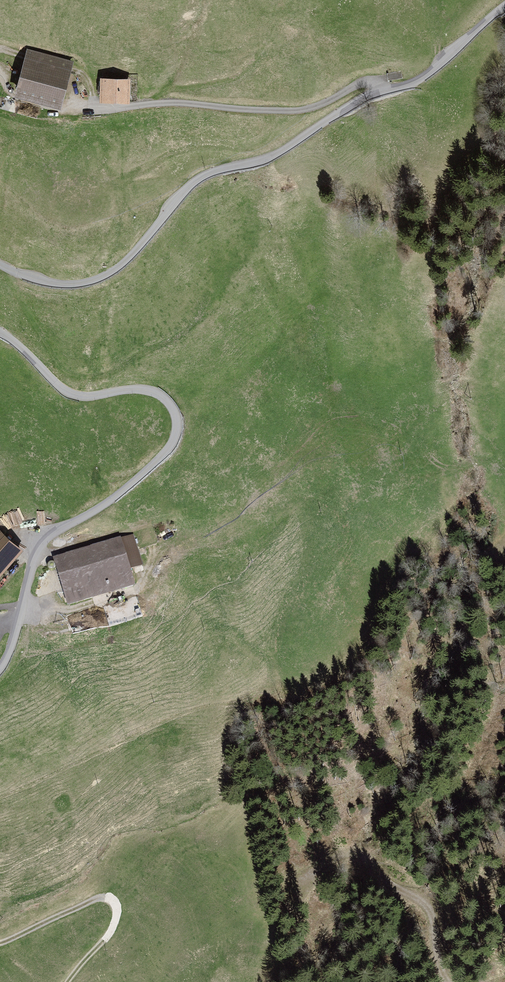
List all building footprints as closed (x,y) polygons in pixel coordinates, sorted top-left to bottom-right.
[(73,60),(27,48),(15,93),(61,106),(73,60)] [(131,77),(101,76),(101,100),(131,101),(131,77)] [(24,549),(0,529),(0,576),(24,549)] [(121,537),(53,557),(67,605),(136,586),(131,569),(144,566),(133,535),(121,538),(121,537)]
